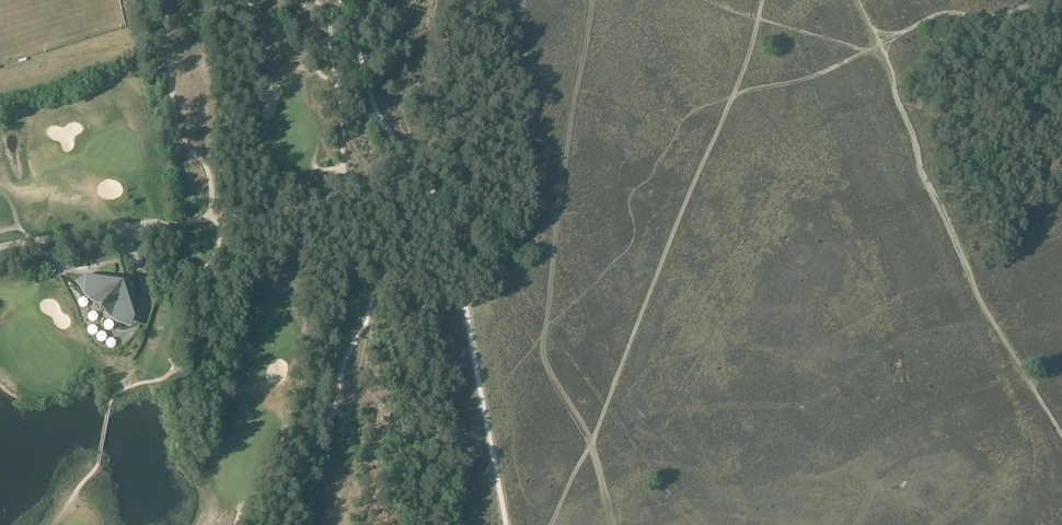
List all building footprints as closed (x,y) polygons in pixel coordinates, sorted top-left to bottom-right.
[(114,279),(91,276),(80,280),(87,294),(96,297),(104,303),(99,309),(101,310),(106,305),(113,311),(117,323),(136,318),(126,284),(125,280),(114,279)]
